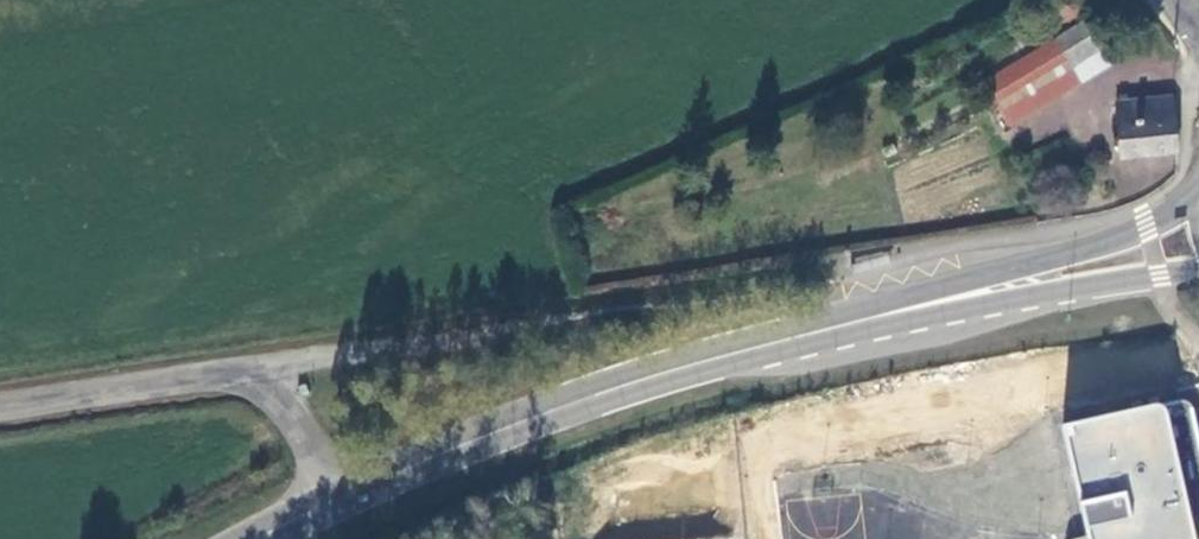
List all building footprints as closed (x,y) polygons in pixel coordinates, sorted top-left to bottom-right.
[(1080,22),(980,83),(1004,120),(1104,59),(1080,22)] [(1178,149),(1170,95),(1126,101),(1123,91),(1115,91),(1116,101),(1111,103),(1119,156),(1178,149)] [(1194,410),(1188,404),(1181,402),(1062,423),(1090,536),(1078,538),(1198,538),(1198,437),(1194,410)]
